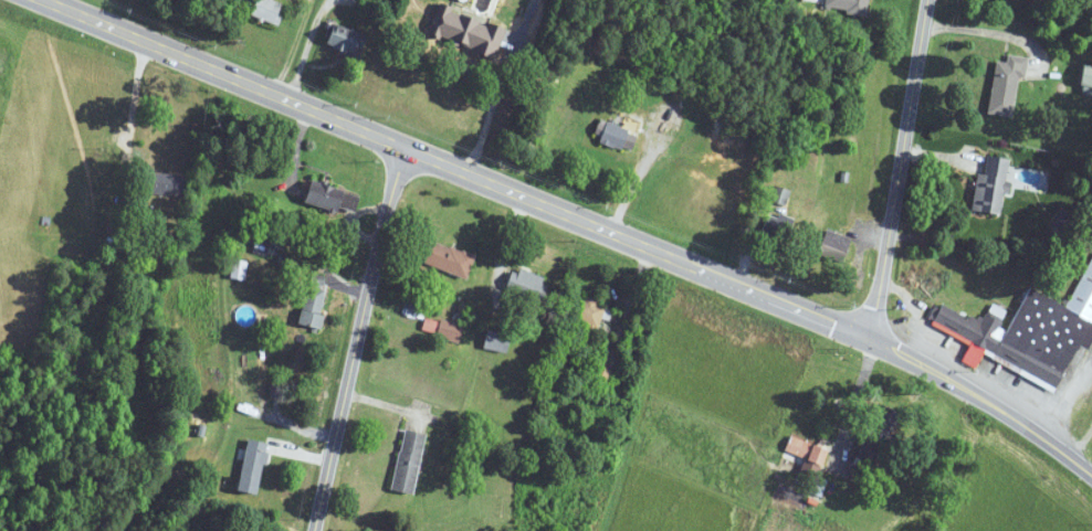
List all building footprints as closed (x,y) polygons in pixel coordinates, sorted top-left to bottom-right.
[(286,2),(282,0),(256,0),(250,15),(278,25),(286,2)] [(868,15),(870,0),(827,0),(825,10),(868,15)] [(447,42),(468,50),(470,43),(501,55),(510,32),(454,11),(447,29),(451,30),(447,42)] [(324,46),(357,60),(366,37),(333,24),(324,46)] [(985,111),(995,60),(1005,61),(1006,53),(1027,56),(1023,76),(1017,75),(1009,116),(985,111)] [(1078,93),(1091,96),(1091,68),(1084,66),(1078,93)] [(633,131),(599,120),(593,140),(627,151),(633,131)] [(975,171),(968,209),(997,213),(1001,190),(1006,191),(1008,180),(1004,180),(1007,158),(985,153),(981,172),(975,171)] [(146,195),(186,196),(187,175),(146,174),(146,195)] [(304,201),(353,216),(359,195),(310,181),(304,201)] [(771,202),(786,205),(790,190),(774,187),(771,202)] [(761,234),(787,241),(793,219),(766,212),(761,234)] [(817,252),(841,263),(852,240),(828,229),(817,252)] [(467,279),(475,256),(426,239),(418,263),(467,279)] [(1078,347),(1088,348),(1091,340),(1091,256),(1068,307),(1029,288),(1010,327),(984,314),(982,320),(972,319),(944,306),(938,305),(929,321),(973,342),(964,359),(964,361),(976,367),(982,355),(1056,391),(1078,347)] [(550,281),(514,266),(505,289),(541,303),(550,281)] [(330,278),(311,273),(298,324),(317,329),(330,278)] [(422,333),(459,341),(462,326),(425,317),(422,333)] [(509,336),(487,330),(482,347),(504,354),(509,336)] [(898,418),(875,409),(856,461),(873,467),(882,444),(887,446),(898,418)] [(390,491),(413,495),(424,434),(402,430),(390,491)] [(817,477),(827,450),(791,437),(785,452),(805,459),(799,476),(814,481),(809,493),(820,496),(826,480),(817,477)] [(236,491),(257,496),(269,444),(247,440),(236,491)]
